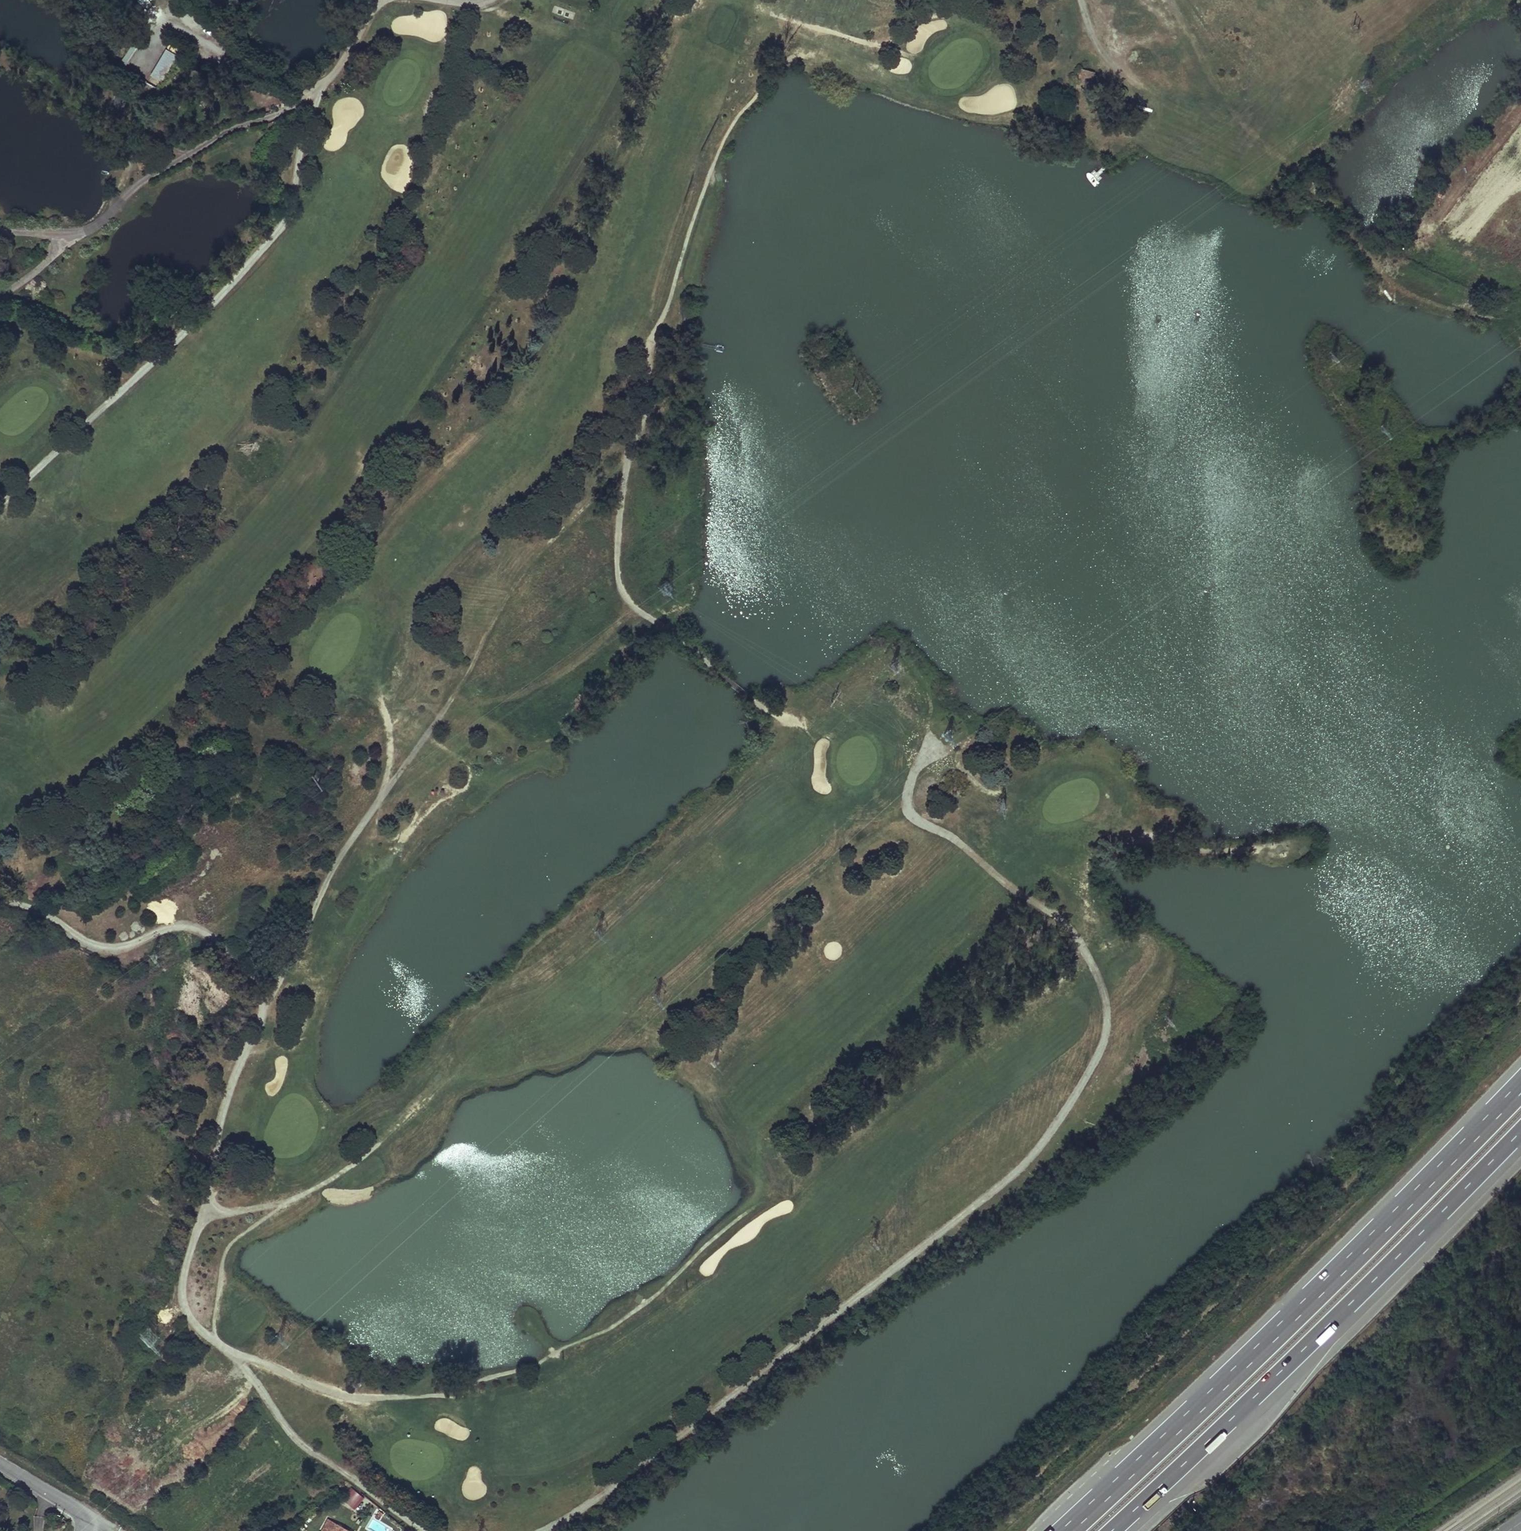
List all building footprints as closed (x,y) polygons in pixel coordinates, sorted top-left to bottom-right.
[(152,5),(148,0),(135,0),(134,1),(144,12),(152,5)] [(164,48),(149,75),(163,82),(178,55),(164,48)] [(1086,72),(1081,89),(1095,94),(1100,77),(1086,72)] [(662,343),(655,340),(653,348),(660,350),(662,343)] [(138,1336),(149,1346),(158,1337),(147,1327),(138,1336)] [(354,1509),(363,1497),(350,1487),(341,1499),(354,1509)]
